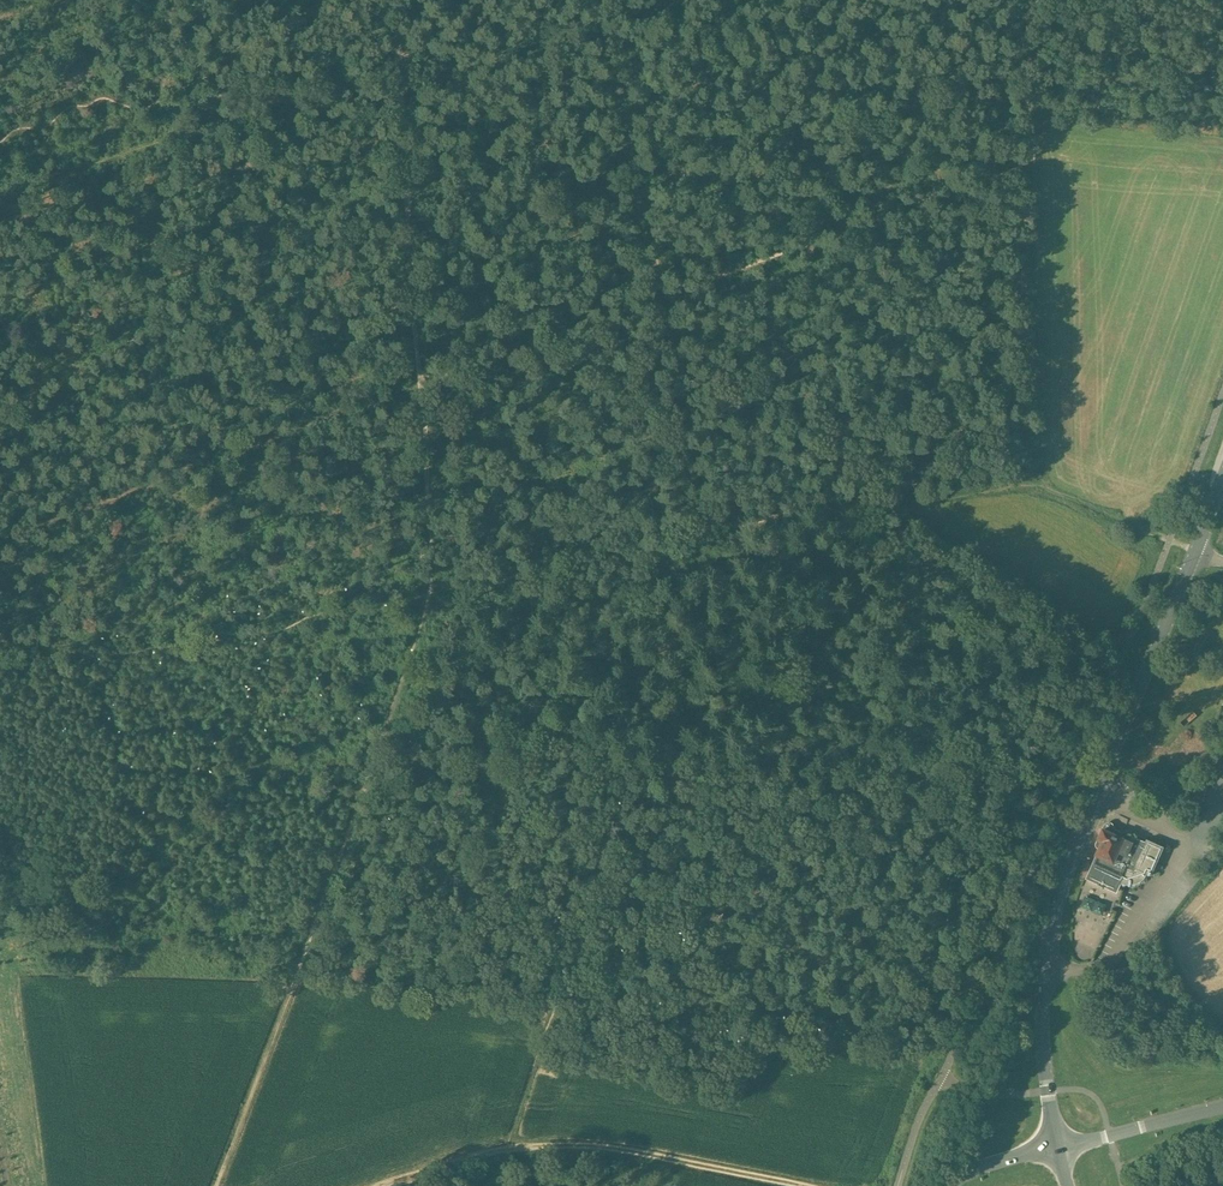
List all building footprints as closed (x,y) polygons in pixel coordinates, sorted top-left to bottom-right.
[(1116,891),(1119,883),(1121,883),(1125,885),(1130,885),(1135,884),(1140,882),(1144,877),(1146,873),(1151,875),(1163,847),(1146,839),(1146,840),(1110,825),(1105,829),(1102,828),(1097,840),(1101,841),(1095,856),(1091,864),(1092,865),(1086,877),(1116,891)]
